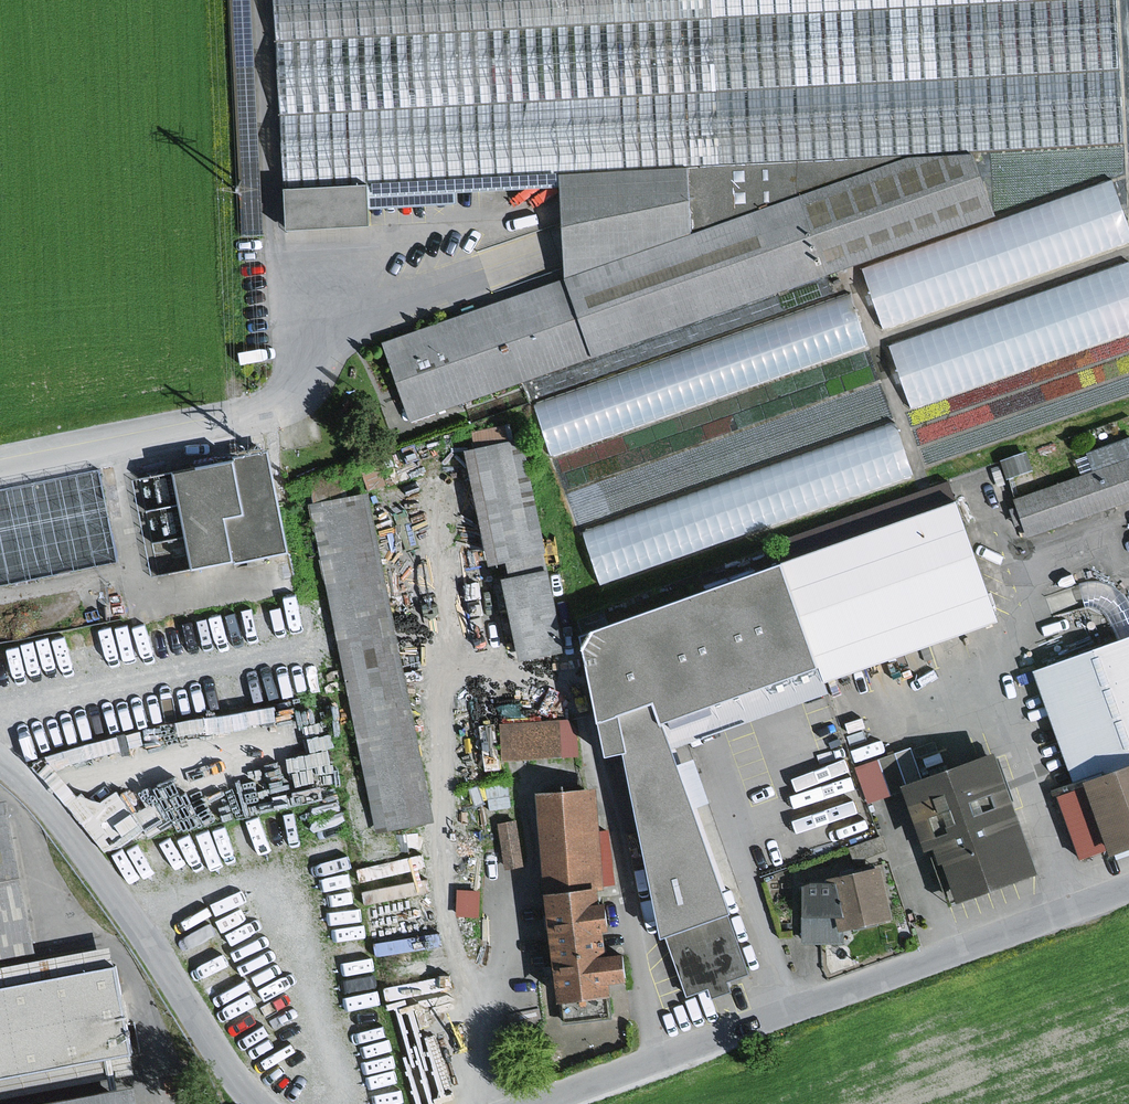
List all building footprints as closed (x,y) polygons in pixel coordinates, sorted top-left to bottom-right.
[(564,281),(592,359),(999,219),(980,154),(1126,143),(1117,0),(275,0),(287,231),(371,226),(370,187),(560,173),(564,281)] [(564,281),(384,344),(411,422),(592,359),(564,281)] [(696,394),(871,344),(857,294),(536,386),(568,500),(892,408),(879,365),(702,415),(696,394)] [(599,566),(917,472),(901,420),(583,515),(599,566)] [(472,433),(475,449),(510,442),(507,425),(472,433)] [(475,449),(467,451),(491,566),(508,562),(546,553),(549,553),(524,439),(510,442),(475,449)] [(1016,500),(1029,538),(1128,503),(1128,441),(1089,454),(1096,472),(1016,500)] [(271,453),(177,472),(184,505),(190,537),(197,571),(291,552),(271,453)] [(1029,453),(1004,461),(1009,479),(1035,471),(1029,453)] [(378,457),(360,463),(370,490),(387,484),(378,457)] [(783,540),(792,564),(962,504),(954,480),(783,540)] [(371,497),(313,509),(378,833),(436,821),(371,497)] [(792,564),(787,565),(820,658),(995,597),(962,504),(792,564)] [(550,572),(546,553),(508,562),(512,580),(550,572)] [(662,700),(671,725),(824,669),(820,658),(787,565),(589,636),(606,720),(662,700)] [(512,580),(505,582),(523,662),(568,652),(550,572),(512,580)] [(1121,641),(1128,638),(1128,601),(1128,600),(1123,593),(1116,588),(1108,583),(1099,582),(1090,582),(1082,584),(1088,608),(1095,608),(1102,611),(1108,615),(1121,641)] [(995,597),(820,658),(824,669),(829,683),(1003,622),(995,597)] [(1128,771),(1128,638),(1121,641),(1036,673),(1080,789),(1128,771)] [(829,683),(824,669),(671,725),(679,749),(833,693),(829,683)] [(275,707),(281,747),(329,740),(323,700),(275,707)] [(662,700),(606,720),(613,758),(630,756),(669,937),(731,915),(737,913),(701,809),(685,765),(679,749),(671,725),(662,700)] [(577,718),(501,724),(504,763),(580,757),(577,718)] [(910,791),(926,786),(913,749),(898,754),(910,791)] [(910,791),(898,754),(881,760),(893,797),(910,791)] [(926,786),(910,791),(954,909),(1042,877),(999,759),(926,786)] [(318,760),(284,767),(291,799),(325,792),(318,760)] [(700,760),(685,765),(701,809),(716,804),(700,760)] [(893,797),(881,760),(856,768),(869,805),(893,797)] [(822,777),(841,830),(872,819),(854,766),(822,777)] [(1062,795),(1085,861),(1115,850),(1118,858),(1128,854),(1128,771),(1080,789),(1062,795)] [(110,846),(147,823),(125,788),(89,812),(110,846)] [(600,789),(540,795),(549,881),(565,1025),(614,1020),(610,987),(635,982),(632,954),(613,956),(611,934),(618,932),(615,904),(608,905),(600,789)] [(0,805),(0,955),(37,948),(11,803),(0,805)] [(518,822),(499,825),(507,871),(527,867),(518,822)] [(817,882),(805,887),(805,945),(847,944),(846,932),(898,920),(886,868),(833,883),(817,882)] [(460,889),(457,918),(480,920),(483,891),(460,889)] [(731,915),(669,937),(690,995),(711,988),(715,1000),(734,993),(730,983),(752,975),(731,915)] [(0,987),(0,1079),(140,1051),(124,964),(0,987)] [(70,1103),(141,1103),(138,1091),(70,1103)]
